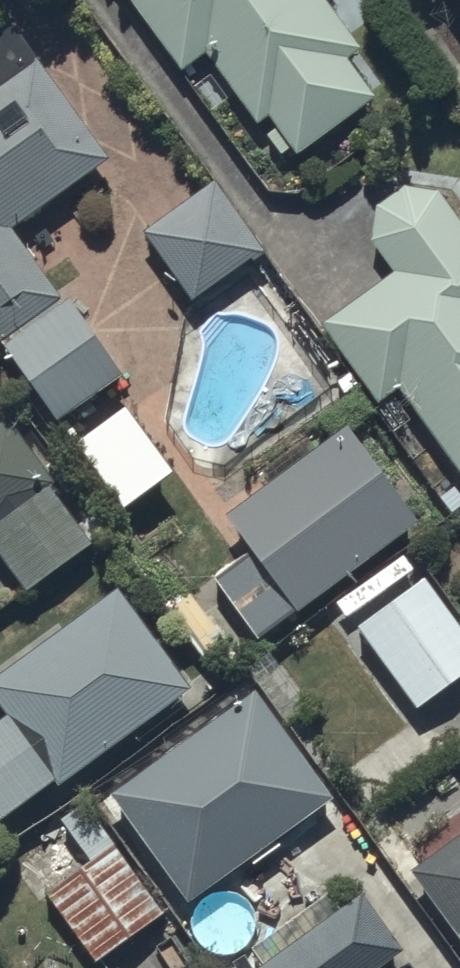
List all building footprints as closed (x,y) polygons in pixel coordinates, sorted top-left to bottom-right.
[(185,65),(207,48),(260,118),(268,112),(275,122),(266,128),(283,149),(292,142),(298,151),(377,91),(349,54),(361,45),(327,0),(135,0),(185,65)] [(14,20),(0,31),(0,336),(1,335),(59,416),(126,369),(74,295),(65,301),(10,223),(108,153),(14,20)] [(182,304),(161,415),(214,486),(345,387),(250,260),(266,248),(214,179),(146,231),(194,295),(182,304)] [(322,322),(377,398),(397,383),(459,469),(459,216),(440,189),(406,183),(378,202),(373,236),(394,269),(322,322)] [(24,588),(112,529),(96,506),(77,519),(51,481),(54,479),(9,412),(0,418),(0,552),(24,588)] [(348,422),(227,509),(298,609),(420,520),(348,422)] [(357,625),(417,706),(459,675),(459,616),(427,571),(357,625)] [(119,583),(0,672),(0,697),(10,710),(0,718),(0,813),(3,817),(56,777),(60,782),(193,681),(119,583)] [(222,948),(236,967),(369,967),(402,944),(361,889),(342,903),(331,888),(281,925),(237,867),(252,856),(259,866),(283,848),(275,836),(334,792),(255,685),(111,793),(187,896),(175,905),(213,955),(222,948)] [(93,857),(47,889),(96,956),(166,904),(85,796),(61,814),(93,857)] [(411,866),(459,933),(459,831),(411,866)]
